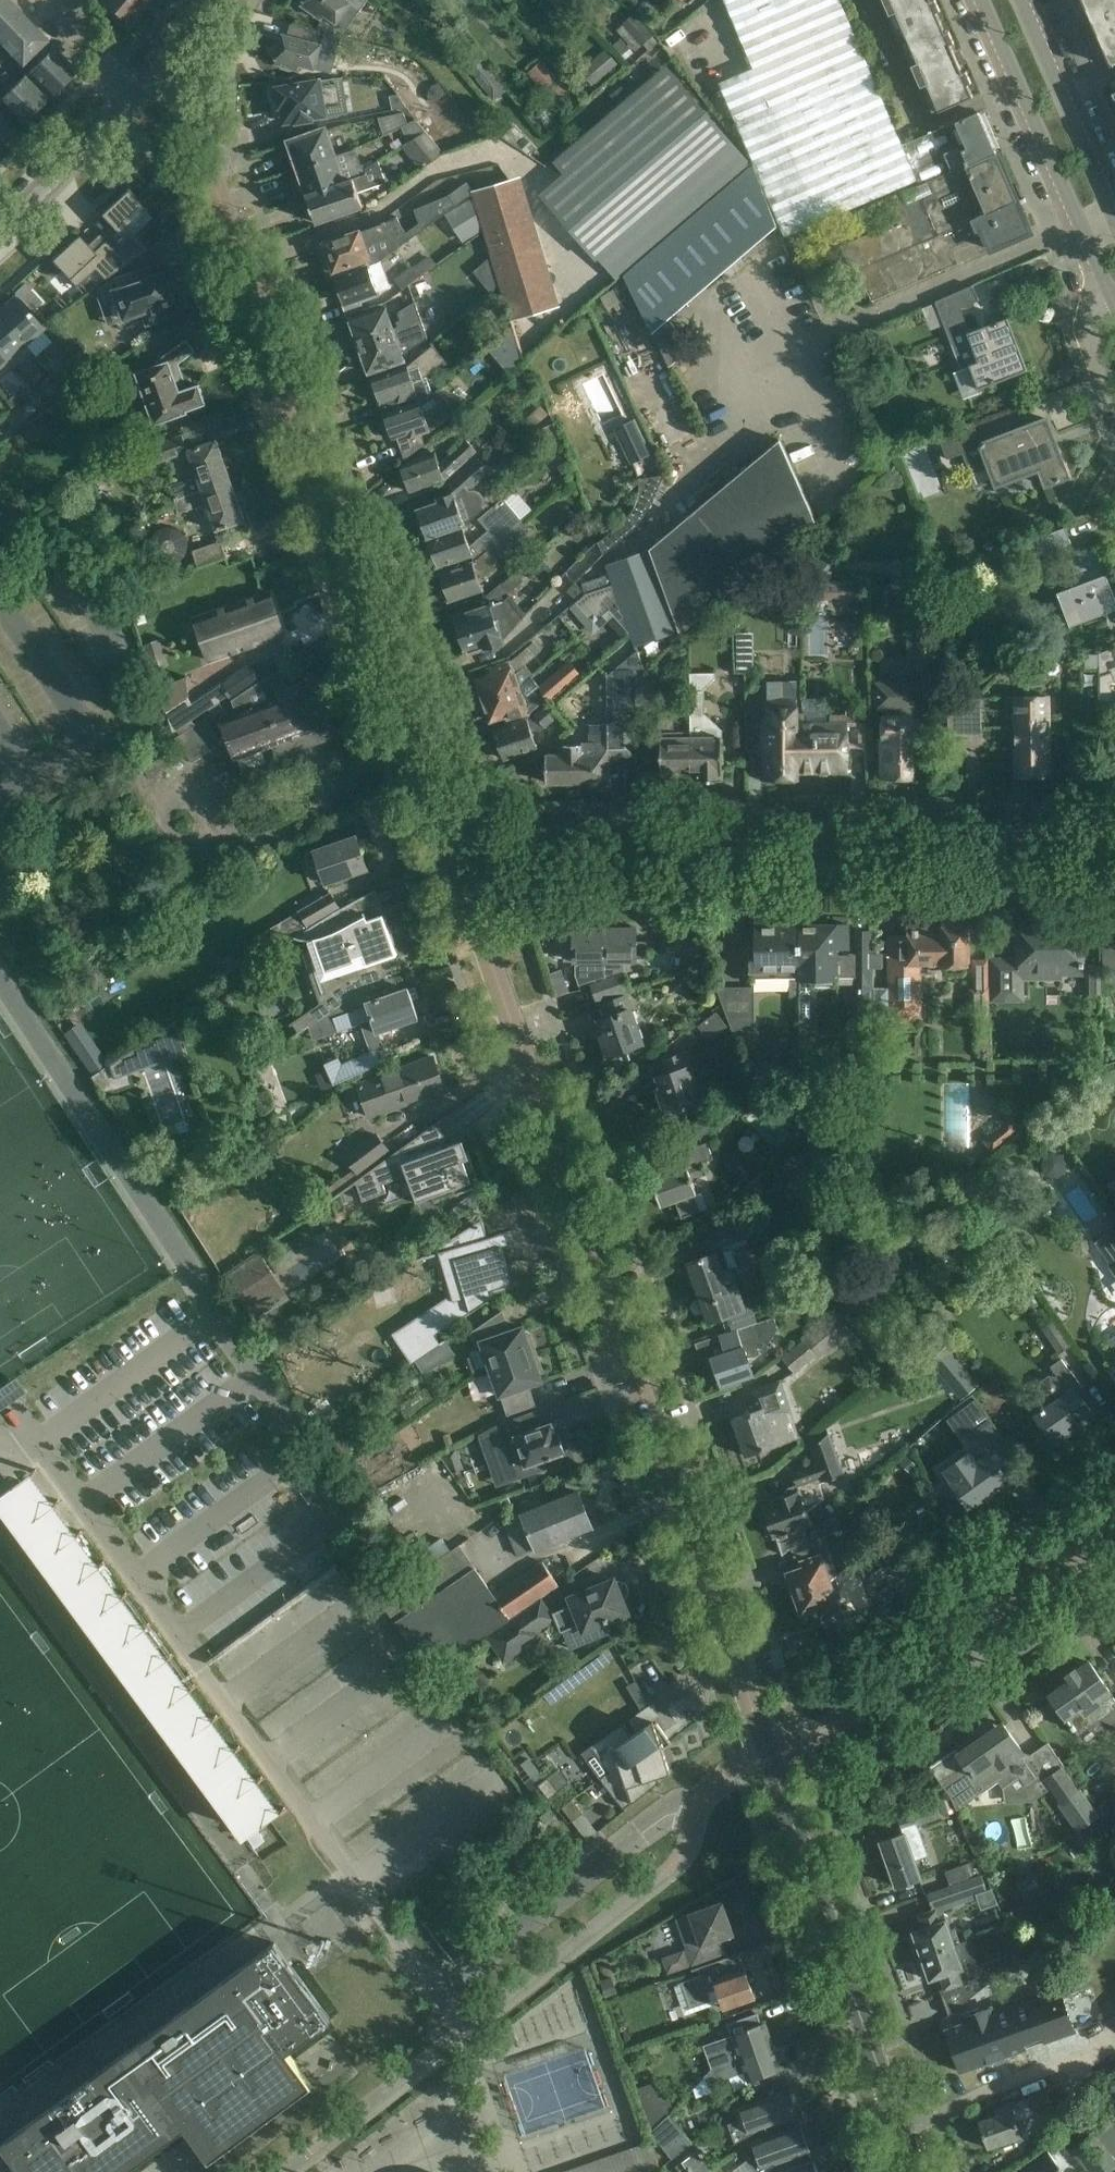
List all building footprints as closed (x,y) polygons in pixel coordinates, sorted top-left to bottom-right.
[(21,65),(47,40),(8,0),(0,0),(0,44),(21,65)] [(99,1),(126,24),(147,0),(98,0),(99,1)] [(301,5),(303,6),(304,11),(314,18),(318,17),(320,18),(323,14),(335,22),(346,30),(355,16),(366,0),(303,0),(303,2),(302,5),(301,5)] [(819,223),(917,181),(902,145),(840,0),(724,0),(754,70),(819,223)] [(900,40),(941,23),(937,12),(940,11),(936,0),(933,0),(932,1),(931,0),(882,0),(900,40)] [(1114,64),(1114,0),(1082,0),(1111,67),(1114,65),(1113,64),(1114,64)] [(654,36),(634,13),(622,23),(642,46),(654,36)] [(900,40),(932,115),(973,97),(968,84),(972,83),(966,71),(963,73),(951,44),(954,43),(949,31),(945,33),(941,23),(900,40)] [(273,57),(275,59),(274,63),(278,64),(279,67),(289,70),(291,68),(298,70),(299,65),(314,69),(326,70),(336,34),(309,26),(305,39),(283,33),(279,46),(276,47),(273,57)] [(622,38),(613,45),(622,56),(630,48),(622,38)] [(25,75),(48,98),(76,71),(50,43),(33,60),(36,64),(25,75)] [(592,84),(617,63),(605,49),(580,70),(592,84)] [(506,88),(484,60),(472,70),(494,98),(506,88)] [(572,93),(542,60),(528,73),(551,100),(559,93),(565,99),(572,93)] [(48,98),(25,75),(16,83),(5,71),(0,76),(0,90),(5,94),(0,99),(0,106),(19,126),(48,98)] [(321,81),(272,89),(274,102),(279,101),(280,107),(282,107),(285,122),(296,120),(297,122),(311,120),(311,119),(326,116),(348,113),(346,99),(343,81),(321,81)] [(447,93),(438,83),(430,87),(428,95),(430,101),(444,97),(447,93)] [(622,87),(611,96),(616,103),(628,94),(622,87)] [(398,94),(390,96),(393,110),(406,107),(398,94)] [(19,126),(0,106),(0,145),(19,126)] [(403,112),(378,117),(383,135),(401,127),(409,123),(403,112)] [(501,123),(491,112),(479,123),(489,134),(501,123)] [(932,178),(951,170),(996,151),(979,112),(902,145),(917,181),(919,184),(926,181),(932,178)] [(409,142),(427,132),(419,120),(409,125),(402,128),(409,142)] [(515,125),(502,137),(529,155),(537,148),(515,125)] [(297,169),(335,155),(325,128),(308,134),(287,141),(297,169)] [(352,179),(367,174),(365,168),(358,146),(356,147),(335,155),(297,169),(307,195),(345,182),(352,179)] [(907,201),(896,205),(902,219),(841,246),(852,271),(858,269),(863,281),(872,301),(1031,232),(1016,197),(996,151),(951,170),(932,178),(926,181),(927,182),(903,193),(907,201)] [(352,179),(345,182),(307,195),(312,209),(316,223),(337,216),(363,207),(358,193),(357,188),(385,179),(378,160),(365,168),(367,174),(352,179)] [(615,282),(586,306),(587,307),(624,275),(653,331),(777,226),(760,180),(753,165),(687,220),(615,282)] [(167,168),(153,173),(157,183),(171,178),(167,168)] [(526,199),(522,200),(517,182),(510,184),(509,180),(473,190),(472,191),(473,193),(492,257),(496,270),(511,321),(558,307),(526,199)] [(338,239),(317,246),(329,280),(336,278),(376,264),(377,263),(379,263),(457,205),(473,193),(472,191),(473,190),(466,181),(449,194),(414,209),(420,223),(405,234),(397,216),(364,229),(338,239)] [(127,190),(100,214),(115,231),(104,241),(126,264),(147,249),(133,235),(152,217),(144,208),(127,190)] [(482,231),(471,196),(445,214),(464,243),(474,237),(482,231)] [(403,228),(417,224),(412,207),(398,212),(403,228)] [(78,235),(51,260),(76,286),(95,269),(104,279),(126,264),(104,241),(93,252),(78,235)] [(437,264),(430,255),(413,268),(412,266),(395,278),(403,289),(437,264)] [(482,282),(496,270),(492,257),(474,272),(482,282)] [(377,263),(376,264),(336,278),(345,304),(359,300),(360,303),(381,296),(380,292),(391,288),(381,262),(379,263),(377,263)] [(98,292),(103,307),(119,302),(126,321),(144,315),(148,327),(167,321),(163,308),(175,304),(172,297),(176,296),(171,281),(167,282),(165,275),(152,280),(149,269),(130,276),(134,286),(117,292),(113,281),(98,292)] [(24,283),(14,292),(20,299),(30,290),(24,283)] [(979,300),(973,286),(935,301),(962,369),(971,366),(980,389),(1028,369),(1007,318),(969,333),(959,308),(979,300)] [(0,308),(0,319),(29,352),(30,351),(35,356),(51,342),(40,329),(41,328),(13,296),(0,308)] [(406,330),(420,321),(415,303),(399,312),(402,320),(397,322),(398,327),(392,329),(384,308),(350,320),(360,347),(406,330)] [(12,368),(29,352),(0,319),(0,355),(12,368)] [(409,344),(411,348),(426,339),(420,321),(406,330),(360,347),(369,373),(390,366),(403,361),(399,348),(409,344)] [(514,324),(500,336),(508,345),(516,338),(514,324)] [(195,352),(187,339),(169,352),(157,359),(158,363),(136,371),(155,424),(167,420),(188,413),(187,411),(206,404),(199,384),(187,388),(178,364),(195,352)] [(392,372),(371,379),(384,414),(400,408),(398,403),(419,396),(421,401),(425,400),(431,395),(433,394),(432,392),(427,376),(446,360),(432,345),(408,366),(392,372)] [(12,368),(0,355),(0,378),(12,368)] [(67,374),(56,382),(62,390),(73,382),(67,374)] [(56,382),(44,390),(50,398),(50,399),(62,391),(62,390),(56,382)] [(400,408),(384,414),(392,440),(397,438),(404,459),(411,456),(425,444),(422,435),(430,432),(431,432),(457,412),(448,401),(438,389),(433,394),(431,395),(425,400),(421,401),(420,402),(404,407),(400,408)] [(29,401),(17,409),(23,418),(35,410),(35,409),(29,401)] [(17,409),(6,417),(12,426),(23,418),(17,409)] [(1068,477),(1046,418),(981,443),(974,425),(928,442),(934,456),(965,444),(974,468),(988,463),(997,487),(1016,479),(1014,474),(1038,465),(1046,486),(1068,477)] [(650,453),(634,420),(616,429),(632,461),(650,453)] [(479,443),(485,451),(503,436),(491,423),(480,432),(485,437),(479,443)] [(188,453),(181,435),(147,447),(153,465),(188,453)] [(477,451),(467,439),(450,455),(438,466),(435,453),(401,465),(411,493),(444,481),(444,480),(460,466),(477,451)] [(199,476),(170,486),(174,500),(231,480),(217,440),(189,449),(199,476)] [(655,545),(650,549),(680,634),(798,535),(815,521),(780,440),(668,534),(655,545)] [(147,451),(131,457),(134,465),(150,460),(147,451)] [(428,540),(462,528),(465,526),(485,508),(483,506),(484,504),(484,501),(484,499),(483,497),(481,495),(479,494),(477,493),(474,493),(472,493),(468,489),(489,471),(479,459),(450,484),(454,493),(438,498),(439,502),(417,510),(428,540)] [(569,461),(559,468),(567,480),(575,475),(569,461)] [(626,521),(599,543),(603,555),(632,530),(642,518),(664,475),(639,478),(640,482),(640,487),(640,491),(640,496),(639,499),(638,503),(635,508),(634,511),(630,516),(626,521)] [(231,480),(174,500),(179,514),(208,504),(218,530),(245,521),(231,480)] [(520,517),(532,508),(516,488),(504,498),(520,517)] [(477,559),(522,521),(503,498),(478,519),(488,531),(469,546),(462,528),(428,540),(437,567),(472,555),(474,560),(477,559)] [(529,530),(522,521),(477,559),(474,560),(474,562),(440,574),(449,601),(482,589),(477,575),(494,569),(492,563),(529,530)] [(1071,543),(1065,527),(1019,545),(1002,552),(1006,563),(1024,556),(1025,560),(1071,543)] [(225,557),(220,541),(193,550),(198,566),(225,557)] [(1095,547),(1075,554),(1073,555),(1085,584),(1057,593),(1070,627),(1114,609),(1114,599),(1095,547)] [(610,573),(582,583),(586,593),(587,593),(612,585),(618,603),(625,620),(630,634),(631,633),(635,647),(636,648),(654,641),(664,638),(678,632),(680,636),(681,635),(680,634),(650,549),(607,565),(610,573)] [(831,577),(831,560),(803,561),(803,578),(831,577)] [(524,580),(516,572),(501,585),(487,597),(491,603),(492,604),(455,617),(468,655),(502,642),(501,641),(526,616),(517,604),(508,594),(524,580)] [(806,599),(831,599),(831,584),(806,584),(806,599)] [(612,585),(587,593),(586,593),(577,601),(596,622),(618,603),(612,585)] [(285,634),(270,593),(194,620),(209,661),(285,634)] [(748,632),(736,632),(736,651),(748,651),(748,632)] [(925,634),(910,634),(910,658),(915,658),(915,671),(927,671),(927,649),(925,634)] [(518,691),(521,688),(521,687),(532,677),(535,675),(526,665),(535,656),(527,647),(510,662),(489,670),(491,675),(476,680),(480,690),(476,691),(480,703),(518,691)] [(1101,652),(1101,676),(1112,672),(1114,680),(1114,679),(1114,647),(1101,652)] [(643,669),(637,652),(607,677),(608,724),(603,724),(604,745),(564,745),(564,755),(546,755),(546,762),(542,766),(542,772),(546,776),(546,782),(590,782),(590,788),(609,788),(609,758),(636,758),(636,714),(637,714),(637,676),(635,676),(643,669)] [(249,711),(253,723),(309,703),(312,712),(325,707),(313,673),(287,682),(284,678),(294,674),(288,658),(275,667),(279,672),(261,681),(260,680),(232,699),(231,694),(229,696),(231,700),(236,714),(237,715),(249,711)] [(518,691),(480,703),(481,706),(484,713),(487,711),(491,721),(505,716),(507,721),(527,714),(529,715),(547,699),(549,701),(561,691),(581,674),(569,660),(539,686),(532,677),(521,687),(521,688),(518,691)] [(188,697),(166,711),(168,723),(170,734),(172,733),(228,695),(229,696),(231,694),(232,699),(260,680),(250,666),(192,704),(188,697)] [(707,784),(708,784),(714,784),(717,780),(722,780),(722,759),(722,738),(721,728),(705,714),(705,690),(716,678),(715,673),(697,674),(690,674),(690,720),(690,733),(691,775),(698,775),(698,781),(703,781),(706,784),(707,784)] [(661,675),(637,676),(637,714),(661,714),(661,675)] [(920,711),(919,680),(874,681),(874,712),(887,712),(913,711),(920,711)] [(982,736),(981,689),(971,689),(948,708),(949,737),(982,736)] [(1048,718),(1047,699),(1035,699),(1019,700),(1019,718),(1016,718),(1016,732),(1015,732),(1015,747),(1016,747),(1017,756),(1017,777),(1049,777),(1048,755),(1048,718)] [(800,725),(802,725),(802,717),(795,717),(795,700),(768,701),(769,725),(764,725),(765,780),(794,780),(794,779),(798,779),(797,773),(796,755),(799,755),(799,748),(796,748),(796,731),(800,731),(800,725)] [(255,737),(269,732),(274,744),(272,745),(277,758),(336,737),(325,707),(312,712),(309,703),(253,723),(253,724),(251,725),(255,737)] [(515,724),(494,732),(499,745),(497,749),(499,754),(503,755),(504,759),(525,752),(536,748),(533,738),(558,717),(547,705),(527,721),(527,720),(515,724)] [(255,737),(251,725),(253,724),(253,723),(249,711),(237,715),(236,714),(219,720),(224,734),(222,734),(224,740),(226,739),(230,749),(233,759),(272,745),(274,744),(269,732),(255,737)] [(887,712),(887,716),(882,716),(883,779),(913,778),(913,711),(887,712)] [(796,755),(797,773),(848,772),(847,716),(829,716),(829,725),(802,725),(800,725),(800,731),(796,731),(796,748),(799,748),(799,755),(796,755)] [(221,743),(205,717),(176,736),(176,737),(175,738),(191,762),(221,743)] [(691,775),(690,733),(672,733),(672,720),(660,720),(661,775),(691,775)] [(367,869),(356,836),(305,854),(310,867),(318,864),(325,884),(367,869)] [(269,954),(292,939),(309,927),(340,908),(331,892),(298,911),(301,917),(279,931),(282,936),(265,949),(269,954)] [(390,934),(389,931),(383,915),(368,920),(358,901),(360,900),(360,898),(340,908),(309,927),(292,939),(294,940),(298,942),(303,942),(308,942),(310,942),(315,941),(328,979),(324,980),(331,998),(292,1025),(297,1033),(309,1026),(331,1010),(345,1001),(373,983),(373,982),(391,976),(393,975),(392,974),(386,976),(382,960),(397,955),(393,945),(395,944),(394,940),(391,933),(390,934)] [(757,948),(752,948),(752,970),(776,970),(776,979),(790,978),(790,996),(800,995),(800,978),(799,926),(781,926),(781,914),(757,914),(757,948)] [(1102,914),(1103,969),(1114,969),(1114,914),(1102,914)] [(799,926),(800,978),(800,995),(800,1025),(817,1025),(817,987),(837,986),(837,978),(837,977),(861,976),(871,976),(870,955),(836,955),(836,948),(847,947),(847,925),(828,925),(828,918),(799,919),(799,926)] [(1044,931),(1044,921),(1019,922),(1020,957),(991,958),(992,1004),(1025,1002),(1025,979),(1036,979),(1036,968),(1061,967),(1061,974),(1083,974),(1082,930),(1044,931)] [(890,987),(874,987),(874,1006),(890,1006),(892,1016),(900,1022),(908,1022),(916,1016),(918,1006),(918,989),(917,965),(942,965),(942,966),(946,966),(947,973),(963,973),(965,966),(967,966),(967,963),(969,963),(969,946),(967,946),(967,944),(967,922),(943,923),(943,929),(908,929),(908,935),(889,936),(890,957),(890,987)] [(604,928),(574,928),(575,962),(578,962),(578,965),(576,964),(576,976),(579,985),(595,980),(595,982),(590,984),(596,1001),(631,989),(625,973),(621,974),(604,980),(604,928)] [(604,980),(621,974),(621,961),(635,961),(635,959),(649,959),(649,941),(635,941),(635,928),(604,928),(604,980)] [(705,965),(705,940),(680,941),(681,972),(705,965)] [(236,953),(221,961),(227,974),(242,967),(236,953)] [(973,989),(969,989),(970,1024),(989,1023),(988,959),(972,960),(973,989)] [(562,969),(549,974),(553,985),(566,981),(562,969)] [(408,988),(400,990),(395,974),(393,975),(391,976),(373,983),(345,1001),(331,1010),(336,1025),(359,1018),(371,1051),(376,1049),(381,1061),(389,1057),(380,1031),(418,1018),(408,988)] [(1097,981),(1086,981),(1086,999),(1097,999),(1097,981)] [(755,1038),(754,986),(717,987),(735,1038),(755,1038)] [(642,1043),(626,996),(603,1004),(607,1017),(599,1020),(603,1031),(600,1032),(609,1060),(614,1059),(616,1065),(630,1060),(626,1049),(640,1044),(642,1043)] [(727,1026),(716,1012),(698,1026),(709,1040),(727,1026)] [(187,1054),(177,1021),(92,1076),(103,1093),(113,1089),(114,1092),(132,1084),(129,1074),(187,1054)] [(74,1029),(66,1035),(74,1046),(82,1040),(74,1029)] [(338,1058),(325,1064),(327,1070),(334,1085),(382,1063),(381,1061),(376,1049),(371,1051),(342,1065),(338,1058)] [(701,1101),(685,1054),(662,1061),(666,1074),(658,1077),(662,1089),(659,1090),(668,1118),(671,1117),(673,1124),(687,1119),(684,1112),(687,1111),(685,1106),(701,1101)] [(445,1091),(433,1056),(358,1083),(370,1117),(445,1091)] [(736,1068),(733,1073),(735,1079),(740,1082),(745,1080),(748,1076),(748,1070),(742,1067),(736,1068)] [(327,1070),(317,1075),(324,1089),(334,1085),(327,1070)] [(699,1140),(712,1129),(727,1116),(724,1113),(739,1101),(747,1110),(767,1093),(749,1078),(702,1117),(689,1128),(699,1140)] [(971,1082),(949,1081),(947,1134),(960,1134),(960,1127),(969,1128),(971,1082)] [(802,1124),(808,1131),(822,1120),(815,1112),(802,1124)] [(1019,1131),(1010,1120),(984,1140),(993,1151),(1019,1131)] [(440,1121),(331,1199),(332,1201),(356,1183),(363,1201),(386,1192),(383,1184),(407,1175),(413,1193),(416,1202),(433,1196),(452,1189),(454,1195),(480,1186),(468,1151),(460,1154),(457,1145),(458,1145),(457,1143),(445,1148),(436,1125),(441,1122),(440,1121)] [(809,1140),(810,1141),(829,1134),(825,1124),(810,1134),(808,1136),(809,1140)] [(390,1150),(376,1132),(343,1157),(358,1175),(390,1150)] [(713,1158),(707,1142),(680,1151),(686,1167),(651,1179),(661,1206),(675,1201),(681,1218),(700,1211),(694,1194),(696,1193),(691,1179),(707,1174),(703,1162),(713,1158)] [(969,1175),(958,1183),(971,1200),(981,1190),(969,1175)] [(1066,1192),(1085,1225),(1103,1215),(1084,1182),(1066,1192)] [(481,1217),(439,1245),(442,1252),(452,1249),(464,1284),(412,1320),(415,1324),(397,1337),(414,1362),(437,1345),(443,1341),(437,1333),(494,1294),(492,1288),(495,1287),(496,1290),(511,1285),(510,1282),(515,1280),(502,1242),(494,1245),(491,1235),(488,1236),(481,1217)] [(690,1268),(687,1269),(693,1285),(696,1284),(709,1322),(726,1316),(731,1331),(740,1328),(757,1322),(749,1300),(742,1303),(729,1268),(738,1265),(732,1248),(724,1251),(722,1247),(745,1239),(738,1220),(726,1224),(706,1231),(713,1251),(714,1253),(688,1263),(690,1268)] [(924,1228),(912,1237),(918,1245),(930,1237),(924,1228)] [(1095,1242),(1114,1271),(1114,1228),(1095,1242)] [(885,1271),(899,1266),(889,1239),(875,1244),(885,1271)] [(259,1251),(223,1274),(256,1322),(272,1311),(254,1283),(272,1271),(259,1251)] [(474,1345),(465,1348),(474,1374),(491,1368),(536,1353),(530,1334),(525,1335),(523,1327),(507,1333),(505,1326),(508,1325),(503,1310),(469,1333),(474,1345)] [(847,1333),(831,1315),(818,1326),(782,1357),(796,1373),(816,1356),(818,1359),(847,1333)] [(716,1368),(712,1369),(719,1390),(740,1383),(739,1379),(752,1375),(754,1375),(748,1357),(753,1355),(761,1342),(767,1345),(778,1328),(774,1317),(761,1321),(757,1322),(740,1328),(731,1331),(719,1335),(725,1353),(712,1358),(716,1368)] [(1054,1322),(1042,1330),(1059,1354),(1071,1346),(1054,1322)] [(446,1341),(438,1346),(446,1358),(464,1346),(455,1333),(445,1340),(446,1341)] [(536,1353),(491,1368),(507,1415),(536,1405),(531,1391),(528,1392),(525,1386),(541,1380),(538,1372),(542,1371),(536,1353)] [(1050,1406),(1036,1417),(1040,1422),(1052,1440),(1076,1423),(1078,1427),(1085,1422),(1083,1418),(1091,1412),(1079,1394),(1076,1390),(1082,1386),(1074,1373),(1073,1374),(1062,1358),(1051,1366),(1058,1377),(1049,1375),(1041,1381),(1039,1391),(1050,1406)] [(757,1409),(733,1418),(746,1456),(767,1449),(776,1446),(792,1440),(783,1414),(791,1411),(785,1394),(781,1381),(776,1382),(756,1389),(751,1391),(757,1409)] [(327,1399),(309,1412),(315,1421),(333,1408),(327,1399)] [(977,1448),(944,1471),(952,1483),(956,1489),(969,1507),(1007,1480),(1004,1476),(1020,1465),(1010,1449),(974,1400),(953,1415),(977,1448)] [(523,1415),(501,1422),(478,1435),(483,1451),(498,1446),(510,1481),(545,1469),(542,1461),(566,1452),(565,1449),(568,1447),(563,1433),(559,1434),(558,1430),(554,1431),(551,1423),(529,1431),(523,1415)] [(773,1533),(774,1536),(776,1536),(782,1555),(790,1548),(791,1549),(807,1535),(804,1526),(811,1524),(807,1512),(825,1499),(819,1484),(843,1476),(828,1435),(812,1448),(817,1463),(813,1465),(792,1472),(797,1485),(786,1489),(788,1495),(774,1500),(774,1502),(764,1506),(765,1509),(759,1511),(763,1523),(768,1535),(773,1533)] [(455,1448),(440,1456),(452,1473),(463,1468),(455,1448)] [(908,1456),(901,1462),(910,1471),(916,1464),(908,1456)] [(0,1502),(0,1507),(247,1840),(285,1813),(36,1476),(0,1502)] [(592,1526),(579,1492),(505,1522),(518,1555),(592,1526)] [(953,1499),(939,1509),(947,1520),(961,1509),(953,1499)] [(789,1578),(785,1579),(791,1596),(795,1594),(830,1582),(838,1576),(837,1574),(824,1538),(841,1523),(834,1514),(817,1529),(816,1527),(807,1535),(791,1549),(799,1557),(802,1567),(787,1572),(789,1578)] [(910,1555),(895,1531),(878,1542),(893,1566),(910,1555)] [(418,1574),(381,1601),(395,1621),(474,1568),(459,1545),(458,1547),(418,1574)] [(474,1568),(395,1621),(432,1670),(558,1583),(542,1561),(493,1595),(474,1568)] [(333,1569),(203,1655),(210,1665),(290,1612),(299,1626),(349,1593),(333,1569)] [(852,1601),(863,1593),(859,1584),(851,1587),(845,1570),(830,1582),(795,1594),(801,1613),(817,1608),(818,1613),(833,1608),(835,1614),(854,1607),(852,1601)] [(615,1582),(614,1579),(597,1586),(595,1580),(582,1585),(584,1591),(569,1597),(572,1604),(552,1612),(561,1632),(580,1624),(583,1631),(587,1630),(591,1640),(610,1632),(606,1622),(628,1613),(622,1599),(625,1597),(627,1594),(628,1590),(627,1587),(625,1584),(622,1582),(619,1581),(615,1582)] [(537,1631),(524,1612),(489,1636),(506,1660),(523,1648),(519,1643),(537,1631)] [(566,1677),(569,1682),(554,1692),(558,1697),(613,1662),(605,1651),(566,1677)] [(1049,1695),(1062,1713),(1066,1719),(1077,1736),(1114,1710),(1114,1699),(1089,1662),(1077,1670),(1076,1668),(1065,1675),(1070,1681),(1049,1695)] [(640,1688),(631,1693),(641,1710),(650,1704),(640,1688)] [(277,1714),(273,1696),(254,1701),(258,1718),(277,1714)] [(591,1746),(609,1772),(619,1764),(621,1771),(661,1744),(663,1749),(671,1743),(656,1722),(654,1723),(653,1721),(653,1720),(631,1736),(623,1724),(591,1746)] [(929,1767),(940,1781),(945,1789),(952,1798),(957,1809),(998,1780),(1003,1788),(1019,1776),(1026,1785),(1036,1777),(1020,1754),(1023,1752),(1003,1723),(958,1755),(954,1749),(929,1767)] [(671,1743),(663,1749),(661,1744),(621,1771),(619,1764),(609,1772),(600,1778),(624,1809),(660,1780),(659,1779),(659,1780),(658,1777),(670,1772),(663,1750),(671,1743)] [(1079,1788),(1063,1766),(1043,1780),(1060,1803),(1058,1804),(1078,1832),(1100,1816),(1079,1788)] [(539,1784),(538,1785),(548,1799),(559,1791),(548,1777),(539,1784)] [(950,1796),(938,1801),(941,1812),(954,1807),(950,1796)] [(583,1813),(572,1799),(562,1807),(572,1821),(583,1813)] [(901,1833),(881,1841),(897,1887),(917,1879),(921,1878),(914,1860),(914,1858),(927,1853),(917,1823),(940,1815),(939,1812),(936,1803),(898,1817),(903,1833),(901,1833)] [(921,1956),(955,1944),(945,1916),(943,1909),(977,1899),(975,1893),(987,1890),(983,1876),(928,1896),(933,1911),(921,1915),(925,1927),(912,1931),(921,1956)] [(417,1895),(407,1902),(415,1912),(424,1904),(417,1895)] [(734,1934),(722,1902),(689,1913),(690,1914),(676,1918),(687,1950),(684,1951),(683,1950),(661,1958),(667,1974),(690,1967),(689,1965),(692,1964),(725,1953),(720,1939),(734,1934)] [(1006,1927),(995,1931),(999,1941),(1010,1937),(1006,1927)] [(186,2127),(210,2160),(313,2084),(288,2051),(331,2019),(275,1942),(0,2144),(0,2171),(124,2171),(186,2127)] [(921,1956),(930,1981),(943,1976),(946,1986),(941,1988),(950,2015),(996,1977),(990,1958),(963,1968),(955,1944),(921,1956)] [(749,1951),(749,1949),(691,1969),(692,1971),(698,1968),(701,1975),(678,1983),(679,1984),(682,1983),(690,2007),(687,2008),(687,2009),(711,2001),(711,1999),(710,2000),(707,1992),(717,1988),(724,2009),(756,1997),(746,1970),(745,1970),(739,1954),(749,1951)] [(1018,1952),(995,1959),(1001,1973),(1020,1958),(1018,1952)] [(612,1976),(600,1980),(606,1999),(618,1995),(612,1976)] [(963,2023),(946,2029),(961,2072),(1026,2049),(1023,2040),(1035,2036),(1041,2034),(1044,2042),(1075,2032),(1062,1997),(1073,1993),(1069,1981),(1058,1985),(1057,1984),(961,2018),(963,2023)] [(712,2067),(773,2046),(764,2022),(761,2024),(757,2013),(727,2024),(731,2036),(704,2045),(712,2068),(712,2067)] [(712,2068),(705,2075),(709,2084),(719,2080),(719,2082),(730,2078),(731,2079),(746,2074),(749,2081),(761,2077),(781,2070),(773,2046),(712,2067),(712,2068)] [(636,2088),(651,2131),(675,2107),(655,2082),(636,2088)] [(797,2116),(788,2090),(735,2109),(739,2120),(731,2123),(738,2144),(761,2128),(797,2116)] [(1053,2111),(1047,2092),(994,2109),(996,2115),(978,2121),(987,2148),(1021,2137),(1017,2123),(1053,2111)] [(676,2108),(675,2107),(651,2131),(651,2132),(671,2159),(691,2143),(669,2114),(676,2108)] [(1072,2150),(1090,2171),(1109,2171),(1114,2167),(1114,2116),(1072,2150)] [(800,2125),(768,2136),(751,2142),(755,2154),(747,2159),(757,2171),(765,2171),(777,2163),(810,2151),(800,2125)] [(1048,2154),(1024,2171),(1062,2171),(1048,2154)] [(814,2161),(782,2171),(817,2171),(814,2161)]
